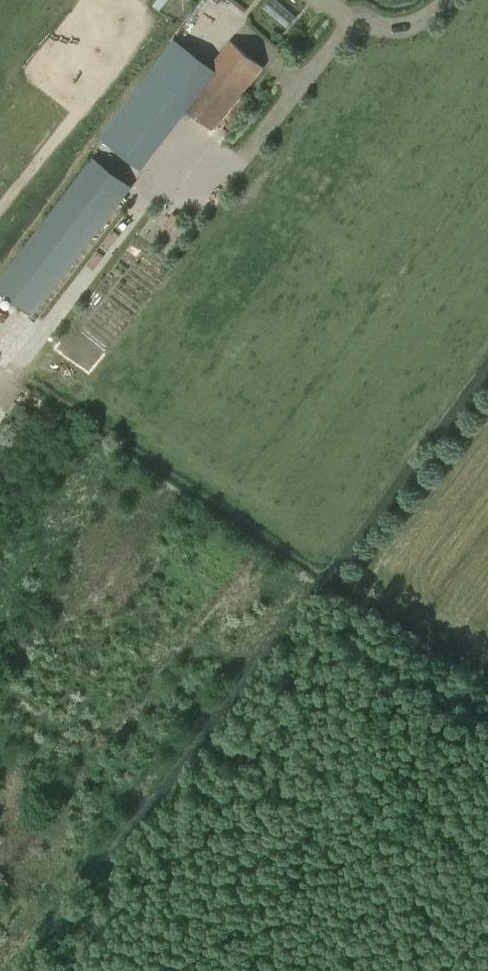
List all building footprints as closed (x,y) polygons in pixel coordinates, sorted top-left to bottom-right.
[(212,128),(263,66),(231,40),(180,102),(212,128)] [(0,278),(0,290),(33,315),(132,186),(93,156),(0,278)]
